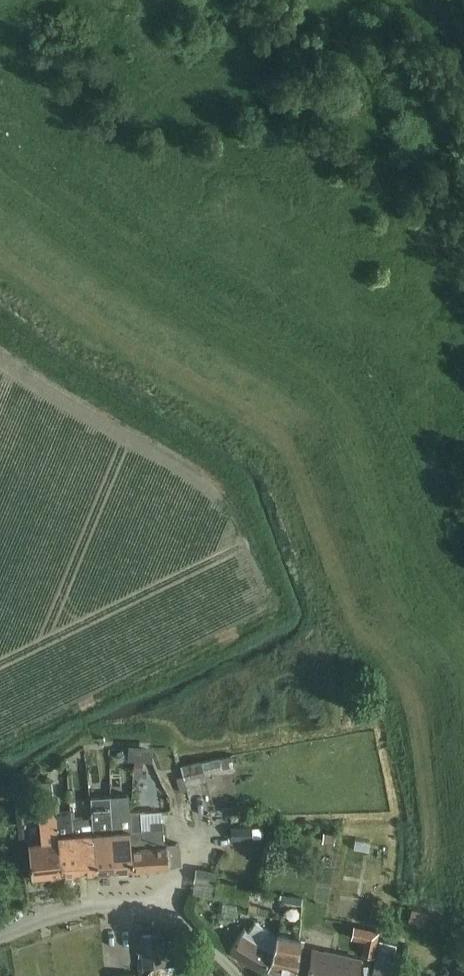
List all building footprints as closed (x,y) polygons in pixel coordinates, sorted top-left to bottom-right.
[(129,794),(110,796),(110,812),(111,826),(113,866),(133,865),(131,816),(129,794)] [(110,796),(90,797),(91,813),(92,824),(96,867),(113,866),(111,826),(110,812),(110,796)] [(57,850),(60,870),(78,869),(74,830),(72,817),(70,817),(69,810),(54,811),(56,822),(57,850)] [(37,813),(39,838),(30,838),(32,872),(60,870),(57,850),(56,822),(54,811),(37,813)] [(74,830),(78,869),(96,867),(92,824),(91,813),(90,813),(90,816),(72,817),(74,830)] [(131,816),(133,865),(180,862),(179,844),(166,845),(166,843),(164,843),(162,821),(149,822),(149,827),(141,828),(140,815),(131,816)] [(247,823),(248,832),(267,829),(266,820),(247,823)] [(215,872),(196,869),(194,882),(213,885),(215,872)] [(245,901),(247,887),(216,882),(213,895),(245,901)] [(272,951),(277,937),(255,922),(248,932),(243,928),(229,949),(259,970),(272,951)] [(354,927),(352,939),(364,941),(361,954),(374,957),(379,931),(354,927)] [(164,964),(161,933),(139,935),(142,966),(164,964)] [(278,934),(277,937),(272,951),(268,969),(292,975),(297,953),(295,953),(299,939),(278,934)] [(372,975),(389,975),(390,971),(396,942),(380,939),(377,955),(374,967),(372,975)] [(303,975),(354,975),(358,962),(309,951),(303,975)] [(198,955),(175,958),(177,971),(199,968),(198,955)] [(456,966),(456,975),(463,975),(463,966),(456,966)]
